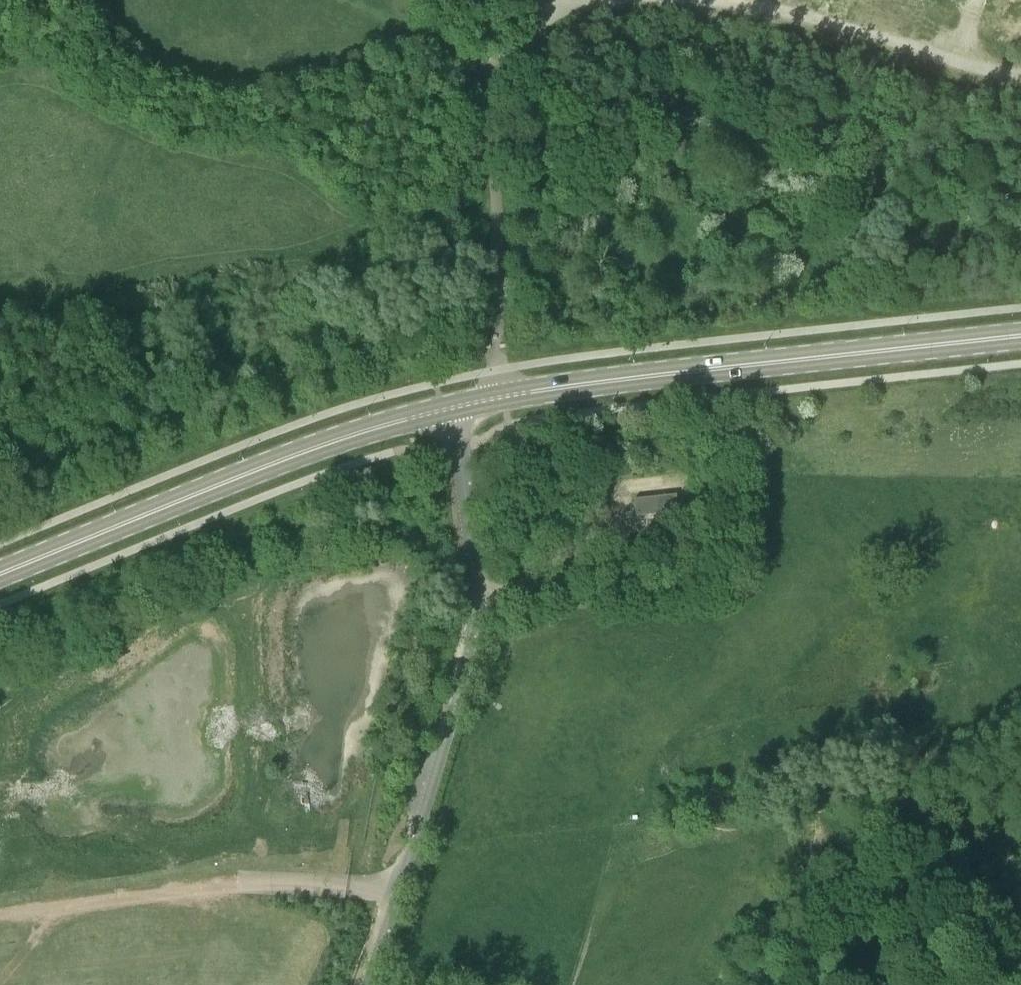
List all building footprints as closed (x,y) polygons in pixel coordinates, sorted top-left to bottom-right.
[(636,519),(678,514),(676,497),(634,501),(636,519)]
